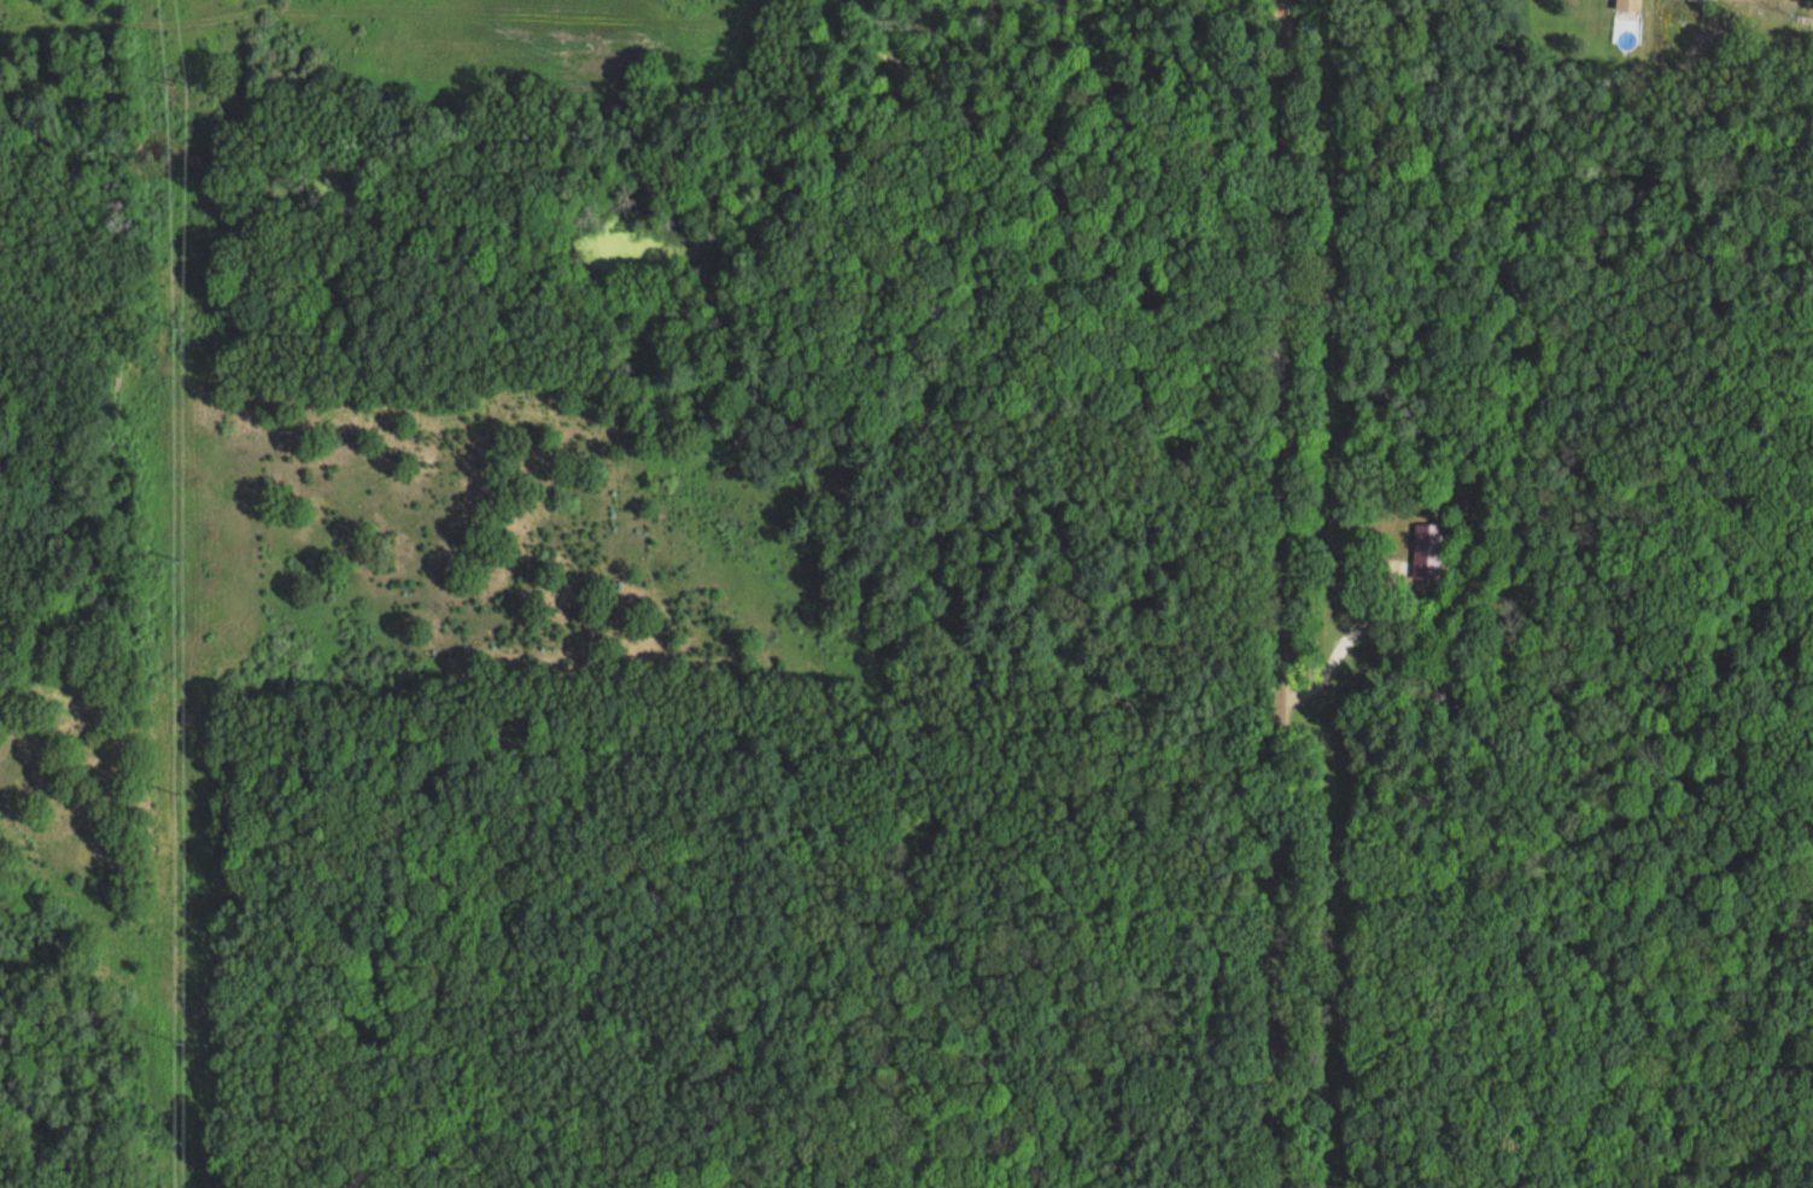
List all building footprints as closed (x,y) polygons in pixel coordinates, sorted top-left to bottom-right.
[(1614,12),(1640,13),(1641,0),(1615,0),(1614,12)] [(1412,580),(1440,580),(1441,524),(1413,523),(1412,580)]
